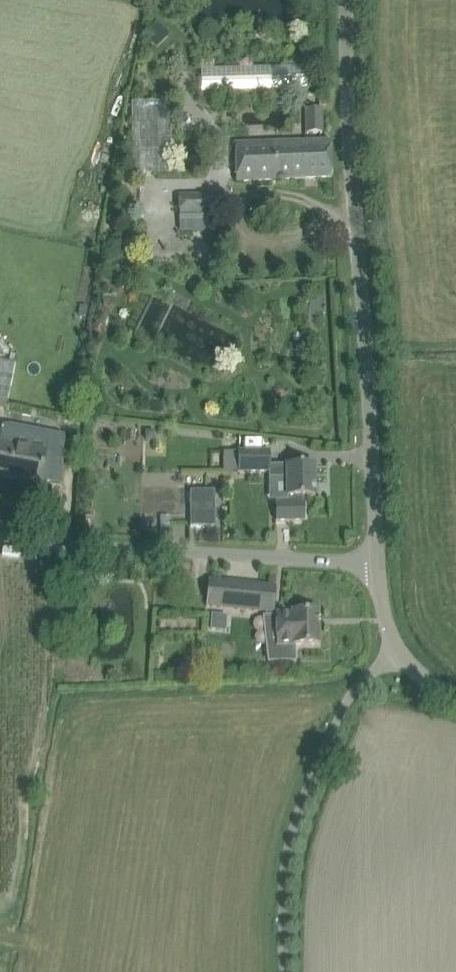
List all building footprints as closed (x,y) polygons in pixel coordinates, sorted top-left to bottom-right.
[(206,60),(199,60),(200,93),(201,93),(219,92),(219,91),(307,89),(306,66),(212,67),(212,60),(206,60)] [(171,102),(131,102),(132,175),(172,174),(171,102)] [(304,109),(304,134),(321,133),(320,109),(304,109)] [(235,143),(235,181),(331,177),(330,141),(310,142),(235,143)] [(179,196),(179,214),(228,213),(228,195),(179,196)] [(39,484),(40,480),(61,484),(63,439),(16,430),(13,446),(0,443),(0,477),(39,484)] [(145,431),(144,439),(153,440),(154,431),(145,431)] [(269,474),(269,478),(286,478),(287,504),(277,504),(277,522),(307,521),(306,497),(315,496),(314,464),(275,465),(275,452),(237,452),(238,475),(269,474)] [(214,490),(187,490),(187,524),(213,524),(214,490)] [(49,506),(56,507),(59,494),(52,492),(49,506)] [(206,616),(274,621),(275,595),(208,591),(206,616)] [(293,616),(276,616),(277,644),(269,644),(269,661),(294,661),(294,645),(318,644),(317,611),(293,611),(293,616)]
